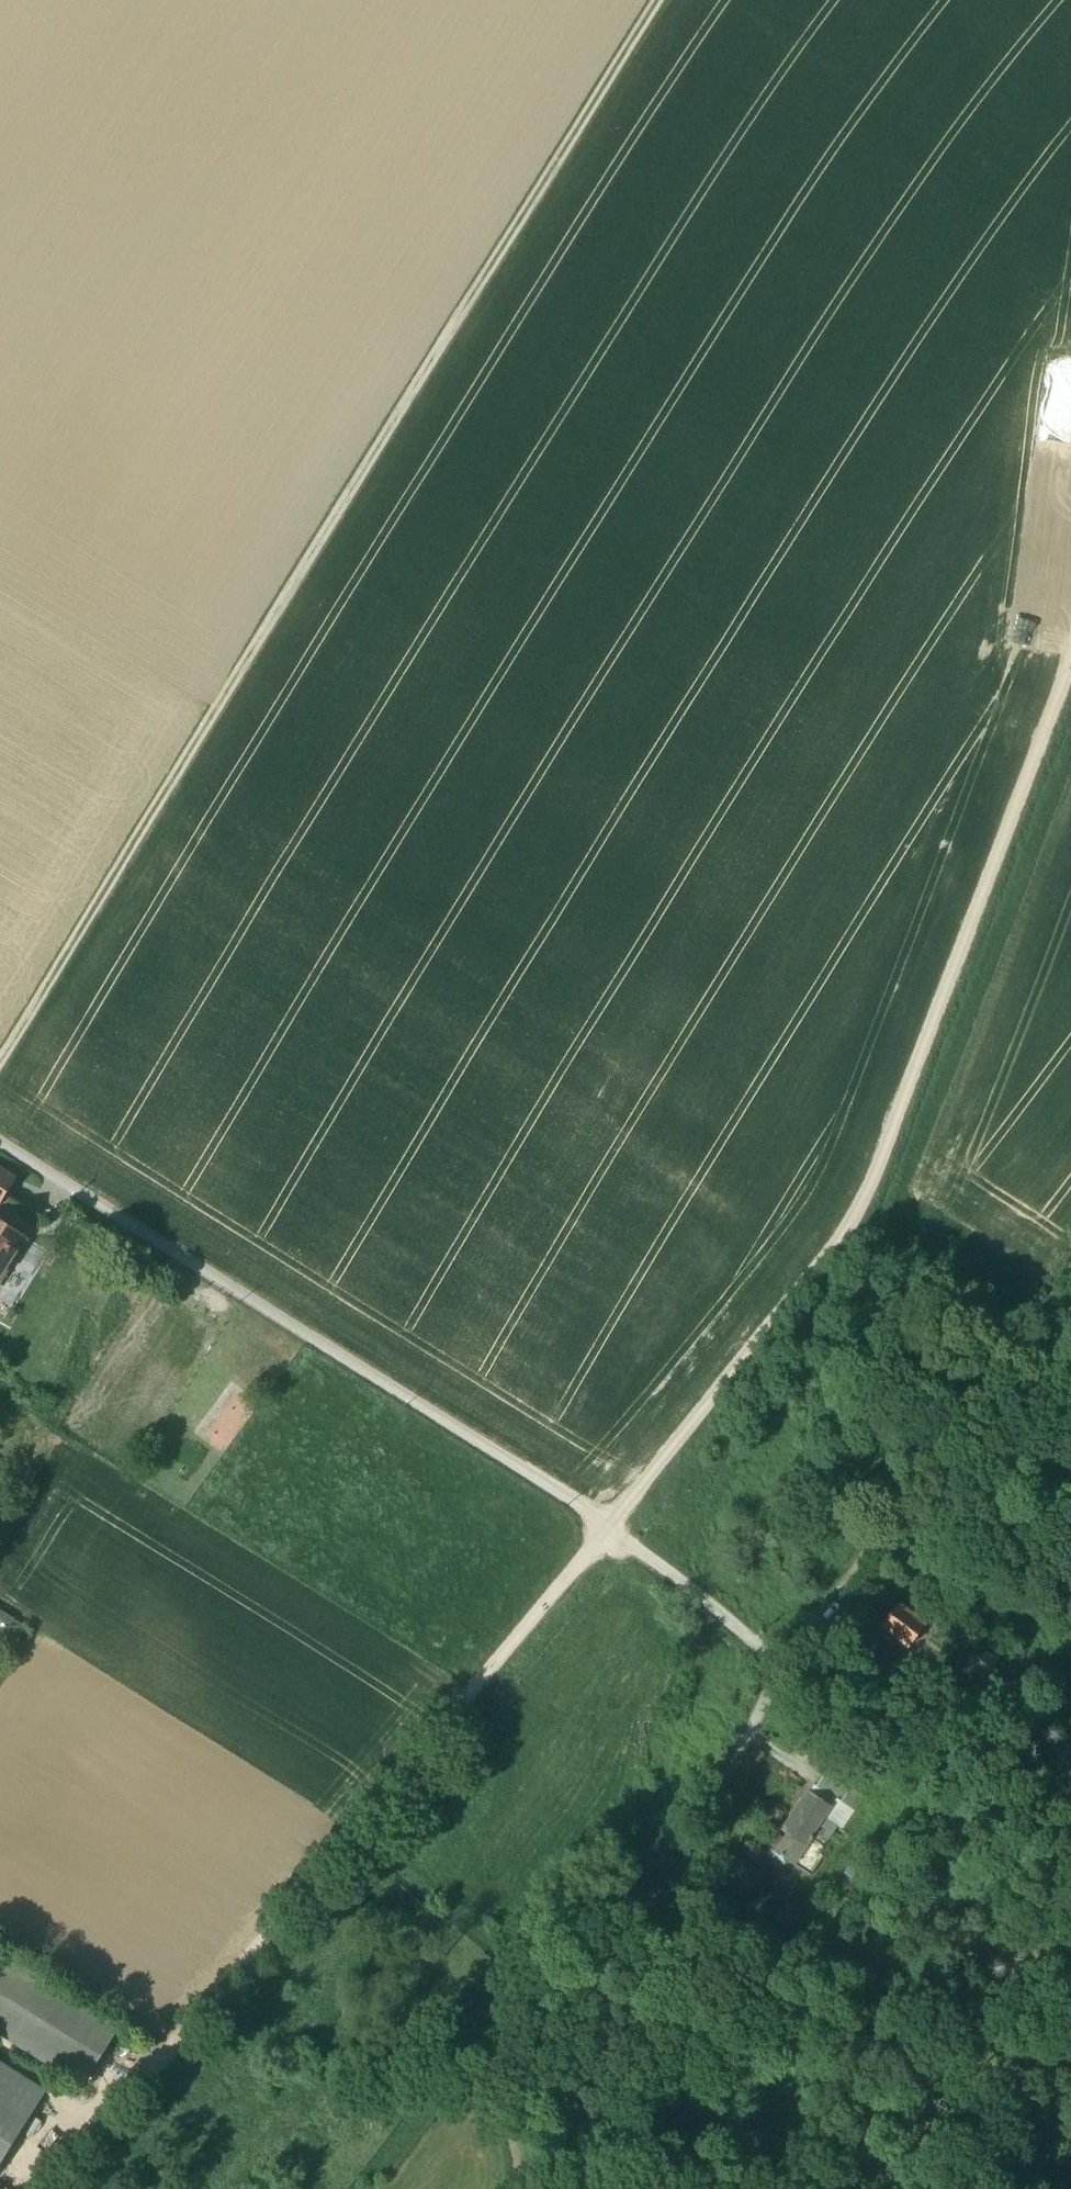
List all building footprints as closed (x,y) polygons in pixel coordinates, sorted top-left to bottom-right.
[(0,1171),(0,1204),(15,1181),(0,1171)] [(0,1223),(0,1280),(26,1239),(0,1223)] [(926,1625),(898,1604),(881,1626),(890,1632),(887,1637),(894,1642),(898,1638),(909,1647),(926,1625)] [(850,1792),(826,1775),(817,1788),(854,1813),(866,1796),(853,1787),(850,1792)] [(833,1807),(809,1791),(788,1822),(794,1826),(804,1833),(799,1840),(818,1853),(818,1852),(837,1826),(825,1818),(833,1807)] [(818,1853),(799,1840),(804,1833),(794,1826),(776,1853),(811,1877),(825,1857),(818,1852),(818,1853)] [(867,1860),(860,1855),(850,1867),(857,1872),(853,1877),(860,1882),(871,1867),(865,1863),(867,1860)] [(5,1958),(0,1965),(0,2032),(82,2084),(117,2027),(5,1958)] [(24,2122),(0,2107),(0,2160),(24,2122)]
